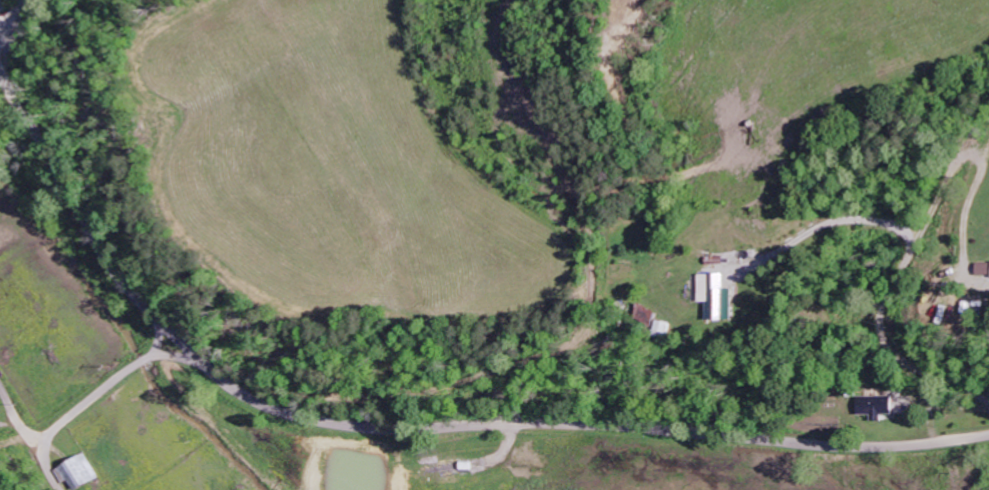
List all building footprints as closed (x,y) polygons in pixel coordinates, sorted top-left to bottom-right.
[(738,289),(730,289),(730,273),(704,275),(705,302),(713,302),(714,321),(740,320),(738,289)] [(872,415),(872,422),(883,422),(883,414),(895,414),(894,395),(857,396),(858,415),(872,415)] [(61,484),(68,480),(73,489),(78,489),(99,479),(86,454),(54,471),(61,484)] [(424,474),(436,472),(438,485),(452,483),(450,471),(461,469),(460,460),(423,465),(424,474)]
